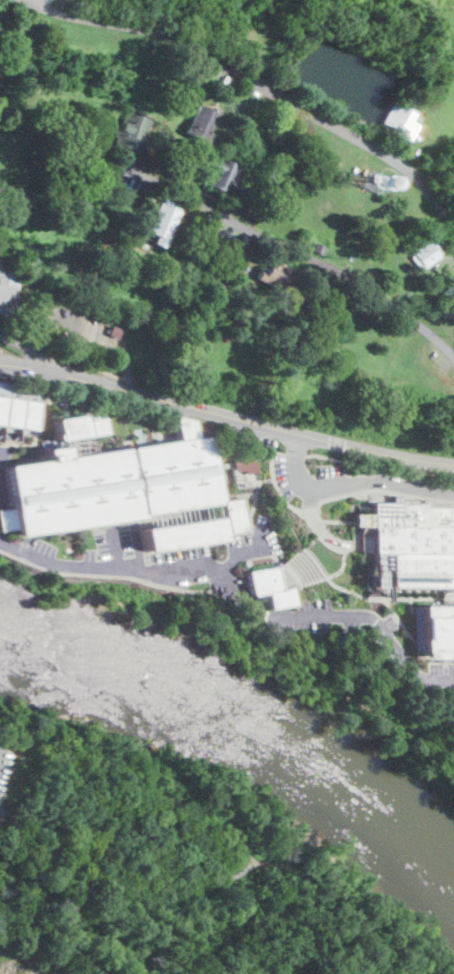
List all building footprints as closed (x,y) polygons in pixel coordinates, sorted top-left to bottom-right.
[(225,73),(237,81),(232,88),(221,80),(225,73)] [(396,126),(383,120),(393,100),(414,111),(410,119),(417,123),(408,141),(392,133),(396,126)] [(210,108),(211,105),(219,109),(208,130),(213,133),(208,142),(184,130),(199,103),(210,108)] [(139,164),(123,158),(128,146),(115,140),(128,109),(152,119),(138,150),(144,153),(139,164)] [(243,163),(233,184),(238,186),(233,196),(204,182),(206,177),(203,176),(207,168),(210,170),(219,151),(243,163)] [(379,184),(380,183),(381,182),(382,181),(382,180),(383,179),(383,177),(383,176),(382,175),(382,173),(381,172),(380,171),(379,171),(378,170),(377,170),(375,170),(374,170),(373,170),(371,171),(370,171),(369,172),(369,173),(368,175),(368,176),(368,177),(368,179),(368,180),(369,181),(369,182),(370,183),(371,184),(373,184),(374,185),(375,185),(377,185),(378,184),(379,184)] [(180,211),(162,246),(152,241),(156,234),(146,229),(161,201),(163,202),(165,197),(181,205),(178,210),(180,211)] [(411,265),(429,256),(420,239),(403,247),(411,265)] [(234,245),(230,256),(216,250),(221,240),(234,245)] [(316,240),(328,245),(323,255),(311,249),(316,240)] [(414,255),(412,251),(428,240),(439,256),(423,267),(421,264),(418,266),(412,257),(414,255)] [(13,306),(0,303),(0,253),(12,256),(8,270),(16,272),(14,279),(19,280),(13,306)] [(265,269),(271,257),(278,260),(279,259),(284,261),(283,262),(290,266),(279,288),(256,277),(261,266),(265,269)] [(226,279),(220,293),(207,288),(213,273),(226,279)] [(440,291),(453,280),(453,306),(452,307),(450,304),(448,306),(441,297),(443,295),(440,291)] [(120,337),(111,333),(114,324),(124,328),(120,337)] [(36,430),(41,386),(0,381),(0,426),(36,430)] [(58,434),(54,434),(56,448),(45,449),(46,460),(6,466),(13,509),(0,511),(0,526),(1,533),(16,530),(24,529),(24,533),(91,524),(139,517),(145,554),(228,541),(227,536),(248,532),(243,496),(222,500),(217,470),(212,434),(198,436),(178,439),(93,452),(90,436),(105,434),(102,415),(91,417),(90,413),(55,418),(58,434)] [(196,419),(198,436),(178,439),(174,413),(196,419)] [(256,458),(258,471),(245,473),(245,468),(234,470),(233,461),(256,458)] [(427,505),(453,506),(453,587),(452,587),(410,587),(371,587),(372,553),(364,553),(364,543),(364,530),(364,525),(359,524),(360,511),(376,511),(376,501),(427,501),(427,505)] [(247,570),(251,595),(266,593),(269,610),(301,603),(297,586),(290,587),(286,588),(283,565),(247,570)] [(452,604),(453,604),(453,657),(423,656),(423,649),(416,648),(416,610),(416,605),(430,605),(430,603),(452,604)]
